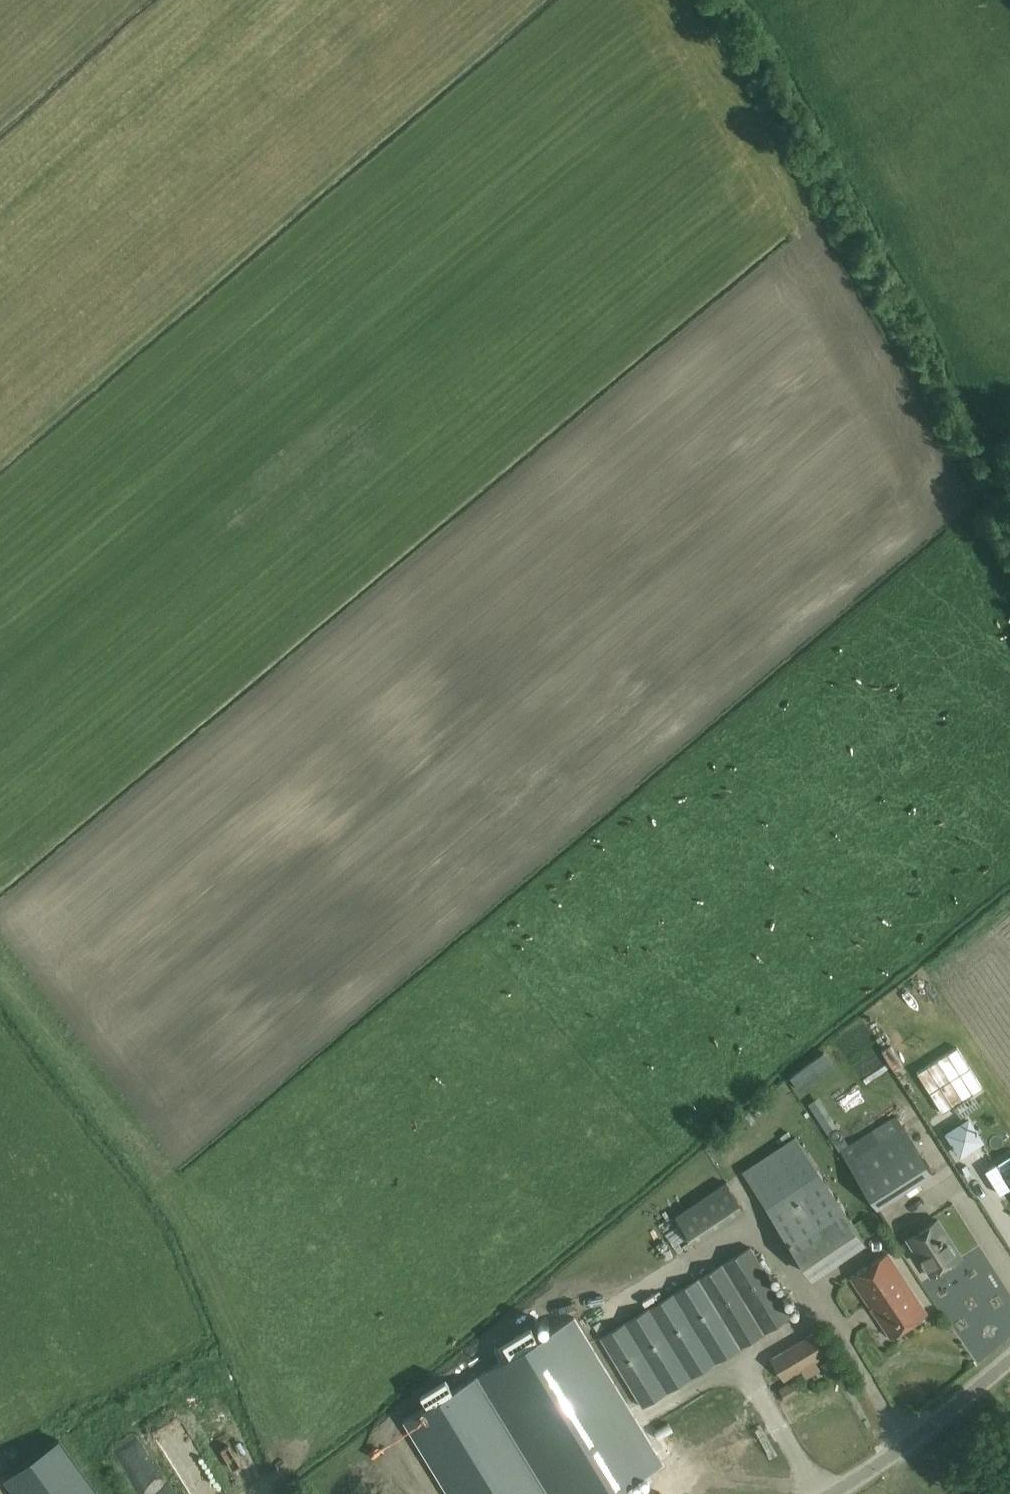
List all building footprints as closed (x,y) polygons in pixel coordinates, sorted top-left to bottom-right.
[(878,1032),(866,1006),(844,1016),(856,1042),(878,1032)] [(813,1092),(833,1084),(828,1072),(808,1080),(813,1092)] [(877,1207),(931,1173),(932,1172),(895,1115),(840,1150),(877,1207)] [(960,1154),(982,1141),(968,1120),(947,1133),(960,1154)] [(795,1137),(743,1171),(811,1275),(864,1240),(795,1137)] [(996,1163),(1009,1185),(1009,1154),(996,1163)] [(668,1205),(689,1234),(741,1197),(720,1168),(668,1205)] [(937,1220),(907,1239),(930,1276),(961,1257),(937,1220)] [(644,1406),(793,1314),(751,1246),(602,1338),(644,1406)] [(890,1337),(927,1313),(888,1254),(851,1278),(890,1337)] [(575,1316),(541,1337),(533,1325),(505,1342),(512,1354),(454,1390),(447,1378),(421,1393),(429,1405),(405,1420),(450,1493),(610,1493),(663,1461),(575,1316)] [(833,1350),(820,1328),(772,1357),(785,1379),(833,1350)] [(5,1478),(16,1493),(98,1493),(59,1439),(5,1478)]
